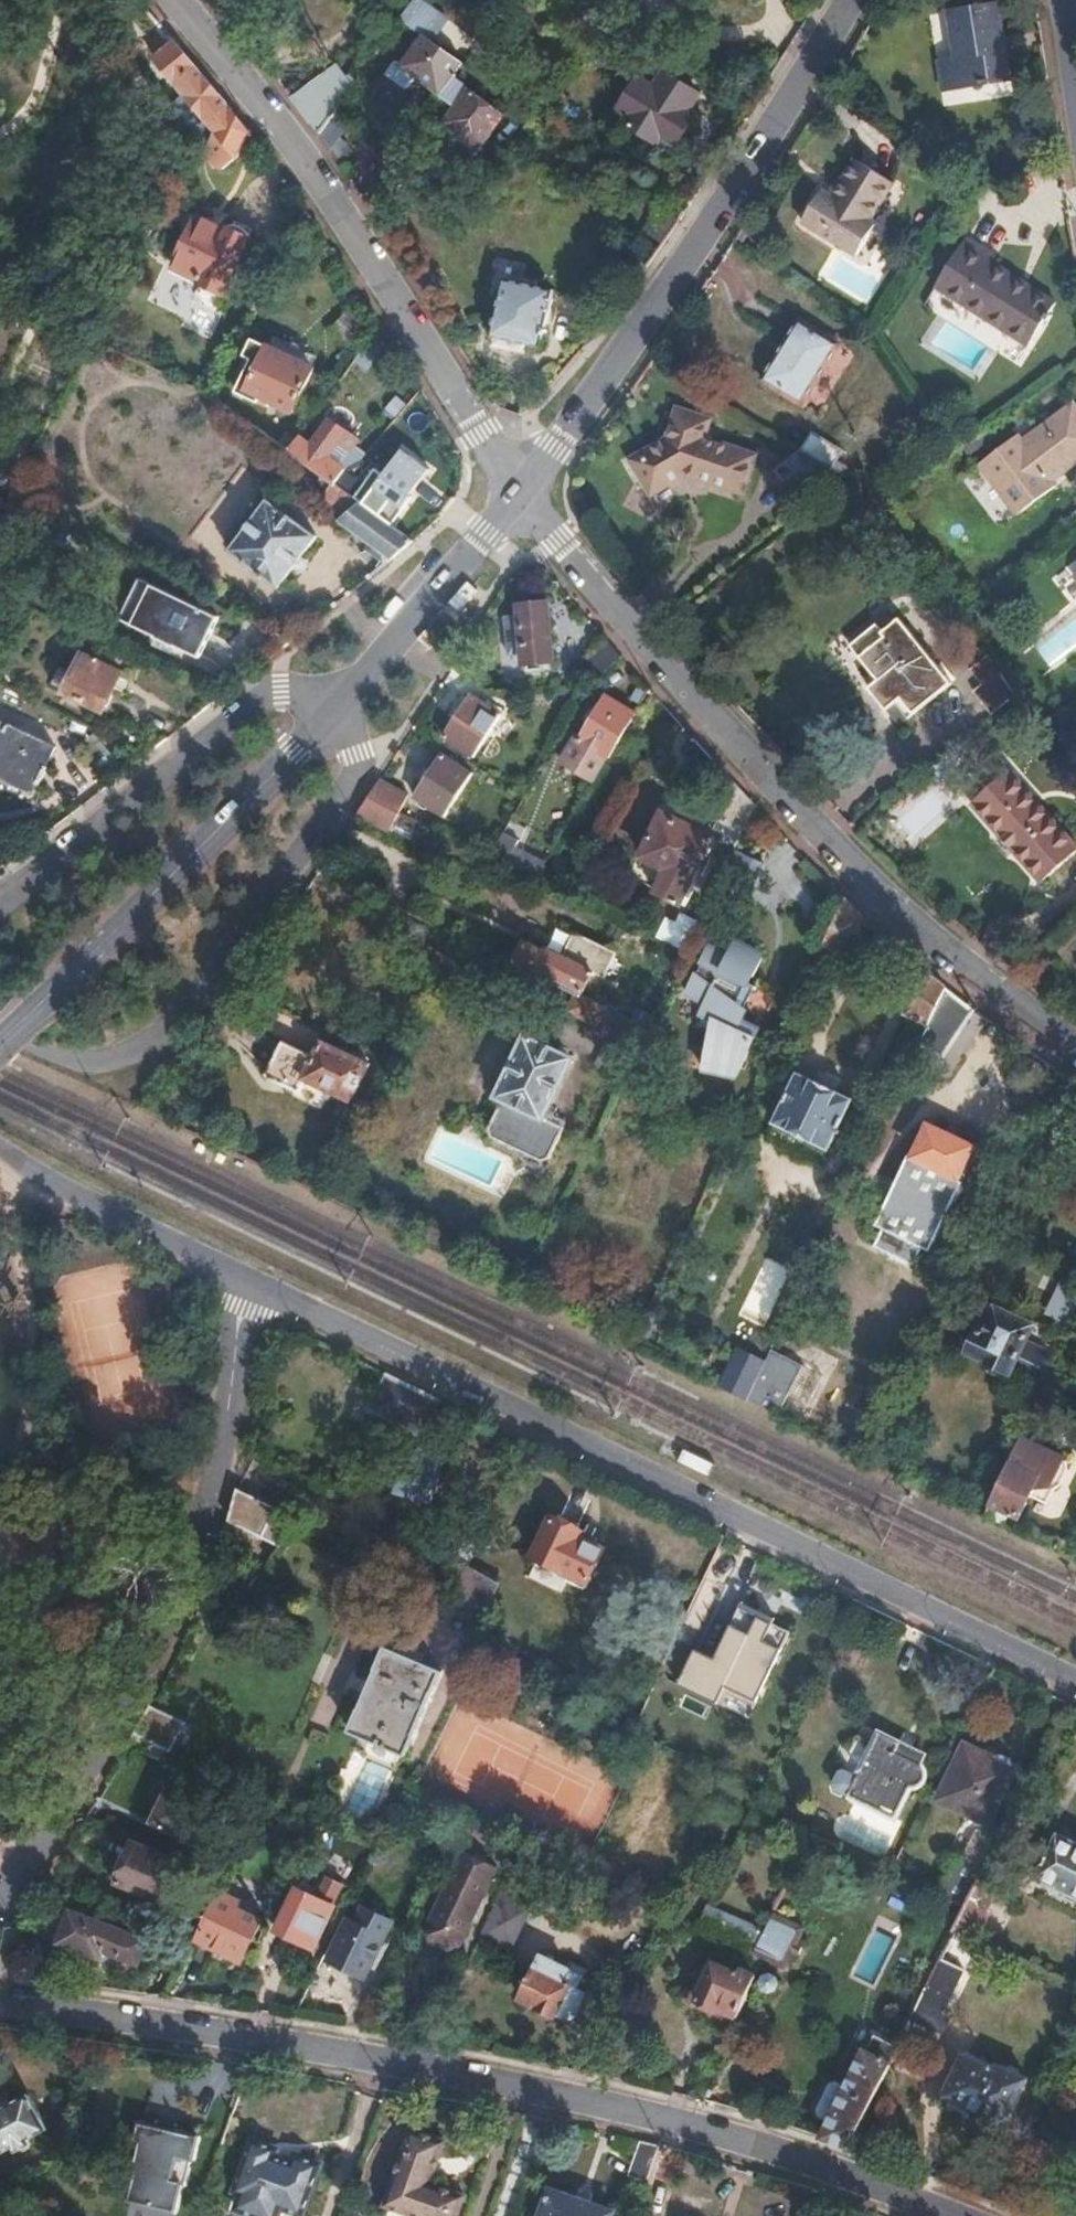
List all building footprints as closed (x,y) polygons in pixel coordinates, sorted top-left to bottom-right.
[(448,19),(422,0),(415,0),(402,18),(424,33),(432,39),(448,19)] [(960,0),(946,0),(948,12),(962,10),(960,0)] [(997,0),(960,0),(962,10),(948,12),(956,57),(961,87),(1010,78),(997,0)] [(455,75),(464,62),(432,39),(424,33),(401,64),(398,62),(389,73),(407,86),(415,77),(439,95),(455,75)] [(231,110),(195,65),(176,43),(157,59),(219,132),(221,127),(231,110)] [(348,94),(356,82),(322,57),(292,97),(318,133),(337,108),(348,94)] [(961,87),(956,57),(938,60),(943,90),(961,87)] [(700,93),(664,72),(635,119),(677,146),(695,117),(688,112),(700,93)] [(480,148),(506,113),(502,110),(455,75),(439,95),(456,107),(445,122),(480,148)] [(330,149),(353,119),(337,108),(318,133),(330,149)] [(239,158),(250,135),(234,113),(231,110),(221,127),(219,132),(211,146),(227,165),(239,158)] [(562,133),(568,123),(554,113),(547,123),(562,133)] [(798,221),(851,256),(865,236),(858,231),(864,221),(887,185),(851,162),(838,182),(834,179),(823,196),(817,192),(798,221)] [(226,293),(252,238),(229,227),(228,230),(200,216),(177,265),(204,277),(202,281),(226,293)] [(865,236),(871,226),(864,221),(858,231),(865,236)] [(930,289),(1024,346),(1040,320),(1046,323),(1050,316),(1044,312),(1049,303),(986,264),(990,260),(959,241),(930,289)] [(492,336),(532,344),(545,288),(505,280),(492,336)] [(795,403),(833,342),(794,316),(754,378),(795,403)] [(312,367),(252,340),(244,358),(246,358),(239,373),(245,375),(237,393),(267,406),(269,401),(292,411),(312,367)] [(353,388),(383,349),(370,340),(352,364),(341,380),(353,388)] [(1021,510),(1061,482),(1056,476),(1075,462),(1075,407),(1074,405),(1028,438),(1024,432),(985,460),(1021,510)] [(661,442),(625,459),(644,498),(681,481),(741,499),(756,455),(702,439),(708,419),(672,408),(661,442)] [(358,439),(328,419),(310,444),(299,436),(296,439),(288,450),(325,476),(338,485),(350,468),(359,462),(366,453),(353,445),(358,439)] [(288,450),(296,439),(285,432),(277,443),(282,445),(288,450)] [(839,454),(808,435),(801,447),(795,451),(828,472),(833,463),(839,454)] [(828,472),(795,451),(772,471),(795,500),(828,472)] [(833,463),(828,472),(842,481),(850,475),(833,463)] [(412,494),(375,468),(371,471),(368,469),(362,477),(350,468),(338,485),(392,523),(412,494)] [(338,485),(325,476),(317,485),(322,489),(319,494),(343,512),(337,518),(371,542),(366,549),(385,563),(407,545),(414,539),(392,523),(338,485)] [(0,499),(0,524),(34,540),(44,520),(37,517),(0,499)] [(315,534),(267,500),(244,531),(238,527),(226,543),(232,548),(230,551),(278,586),(315,534)] [(199,657),(218,618),(151,586),(133,625),(199,657)] [(554,660),(547,600),(518,604),(519,614),(505,616),(509,656),(524,654),(525,664),(554,660)] [(910,720),(954,684),(900,618),(883,632),(877,625),(851,647),(879,682),(869,690),(888,713),(897,705),(910,720)] [(593,685),(622,658),(608,643),(608,642),(579,669),(593,685)] [(118,672),(79,654),(72,670),(59,664),(51,683),(61,688),(60,691),(101,710),(118,672)] [(1016,694),(1011,688),(991,658),(989,655),(971,669),(981,683),(972,690),(991,714),(1016,694)] [(502,738),(513,722),(473,696),(446,738),(474,756),(490,731),(502,738)] [(607,759),(633,714),(602,696),(594,711),(588,722),(579,738),(575,735),(560,761),(594,781),(607,759)] [(588,722),(594,711),(588,708),(582,719),(588,722)] [(0,722),(0,777),(33,792),(54,747),(0,722)] [(473,774),(444,756),(417,798),(445,816),(473,774)] [(1039,885),(1075,854),(1075,851),(1008,774),(971,807),(1039,885)] [(400,812),(410,793),(380,778),(368,797),(400,812)] [(416,843),(426,825),(368,797),(357,814),(416,843)] [(654,890),(679,902),(710,836),(661,813),(640,857),(664,868),(654,890)] [(516,854),(521,843),(503,834),(490,856),(539,879),(545,868),(516,854)] [(751,882),(761,862),(730,848),(720,868),(751,882)] [(845,957),(863,919),(856,912),(844,900),(822,946),(845,957)] [(682,950),(696,921),(680,913),(677,923),(665,918),(656,937),(682,950)] [(603,980),(616,955),(574,934),(562,958),(547,951),(545,953),(525,945),(517,965),(578,995),(581,996),(591,975),(603,980)] [(752,977),(758,960),(733,944),(705,953),(683,998),(703,1007),(694,1027),(708,1034),(702,1073),(736,1078),(760,1028),(743,1020),(747,1011),(745,1010),(756,988),(747,984),(750,976),(752,977)] [(925,1025),(943,987),(922,972),(903,1013),(907,1015),(904,1021),(915,1026),(918,1021),(925,1025)] [(944,1053),(973,1010),(943,987),(925,1025),(918,1039),(944,1053)] [(643,1033),(645,1028),(596,1003),(581,996),(578,995),(570,1012),(594,1024),(601,1039),(612,1044),(632,1053),(633,1054),(643,1033)] [(542,1117),(568,1060),(526,1039),(498,1096),(502,1099),(489,1127),(490,1136),(540,1160),(547,1157),(561,1127),(542,1117)] [(369,1067),(322,1043),(315,1057),(285,1042),(268,1076),(299,1092),(306,1079),(350,1102),(369,1067)] [(850,1107),(853,1101),(797,1075),(774,1123),(777,1124),(771,1136),(821,1160),(826,1149),(829,1150),(842,1123),(853,1128),(861,1112),(850,1107)] [(956,1178),(971,1147),(926,1127),(911,1159),(907,1156),(874,1225),(882,1229),(875,1246),(914,1264),(922,1247),(929,1251),(941,1224),(950,1228),(958,1210),(950,1207),(962,1181),(956,1178)] [(764,1254),(738,1305),(766,1320),(793,1269),(764,1254)] [(1059,1285),(1052,1303),(1075,1315),(1075,1293),(1059,1285)] [(1021,1344),(1029,1327),(993,1310),(981,1336),(975,1333),(964,1355),(985,1365),(986,1376),(997,1381),(1005,1377),(1007,1372),(1030,1382),(1043,1354),(1021,1344)] [(744,1400),(762,1363),(737,1352),(720,1388),(744,1400)] [(777,1416),(800,1368),(767,1352),(744,1400),(777,1416)] [(427,1501),(444,1446),(418,1433),(420,1426),(422,1427),(424,1429),(426,1427),(441,1396),(387,1370),(371,1403),(414,1424),(394,1492),(427,1501)] [(1074,1448),(1051,1437),(1041,1456),(1018,1445),(984,1516),(1002,1525),(1007,1515),(1017,1520),(1028,1498),(1043,1505),(1047,1495),(1064,1487),(1075,1462),(1075,1456),(1074,1448)] [(879,1465),(888,1446),(878,1442),(869,1460),(879,1465)] [(293,1515),(238,1489),(234,1507),(230,1522),(280,1547),(293,1515)] [(555,1515),(536,1556),(572,1573),(569,1577),(588,1586),(607,1547),(576,1532),(579,1527),(555,1515)] [(481,1616),(499,1579),(462,1561),(445,1599),(481,1616)] [(770,1699),(796,1647),(737,1618),(711,1671),(770,1699)] [(384,1646),(349,1730),(370,1738),(363,1756),(394,1769),(401,1752),(406,1754),(441,1670),(384,1646)] [(170,1752),(184,1724),(151,1707),(129,1747),(160,1759),(164,1749),(170,1752)] [(926,1777),(927,1773),(926,1769),(923,1765),(920,1763),(924,1754),(877,1731),(871,1743),(860,1739),(836,1789),(894,1817),(910,1784),(912,1785),(915,1785),(918,1784),(924,1781),(926,1777)] [(836,1789),(860,1739),(855,1736),(833,1782),(835,1788),(836,1789)] [(989,1821),(1015,1769),(1013,1768),(1013,1764),(1012,1761),(1010,1760),(1007,1757),(1002,1756),(998,1757),(995,1757),(967,1744),(940,1798),(989,1821)] [(211,1850),(226,1815),(168,1788),(152,1822),(211,1850)] [(987,1867),(1002,1835),(984,1827),(982,1831),(977,1829),(968,1849),(963,1847),(960,1854),(987,1867)] [(1075,1895),(1075,1841),(1058,1832),(1045,1858),(1031,1851),(1022,1869),(1075,1895)] [(178,1860),(136,1844),(120,1884),(163,1901),(178,1860)] [(472,1914),(472,1910),(475,1904),(478,1898),(480,1895),(485,1893),(490,1892),(501,1867),(467,1851),(447,1891),(454,1895),(450,1903),(440,1905),(430,1926),(434,1939),(452,1949),(465,1943),(474,1924),(472,1914)] [(980,1882),(987,1867),(960,1854),(940,1894),(968,1907),(980,1882)] [(279,1930),(314,1946),(342,1885),(323,1876),(316,1891),(300,1884),(279,1930)] [(995,1908),(990,1906),(997,1890),(980,1882),(968,1907),(964,1914),(987,1925),(995,1908)] [(198,1941),(243,1962),(263,1919),(238,1908),(241,1902),(221,1893),(198,1941)] [(149,1941),(132,1934),(136,1924),(102,1910),(95,1908),(91,1919),(74,1913),(62,1943),(102,1958),(105,1950),(140,1964),(149,1941)] [(787,1969),(810,1925),(777,1909),(755,1954),(766,1959),(787,1969)] [(712,1932),(720,1917),(708,1910),(700,1927),(712,1932)] [(985,1943),(993,1928),(987,1925),(964,1914),(957,1930),(985,1943)] [(517,1948),(525,1931),(495,1917),(488,1933),(517,1948)] [(755,1954),(763,1938),(720,1917),(712,1932),(755,1954)] [(368,1978),(387,1937),(349,1919),(330,1960),(368,1978)] [(954,1991),(975,1949),(952,1938),(913,2019),(942,2032),(961,1994),(954,1991)] [(576,1994),(585,1975),(542,1954),(521,1997),(540,2006),(540,2012),(552,2018),(557,2015),(573,2023),(585,1999),(576,1994)] [(759,1975),(766,1959),(755,1954),(747,1970),(759,1975)] [(744,2008),(759,1975),(741,1967),(738,1973),(716,1963),(700,1999),(707,2003),(705,2008),(727,2018),(729,2012),(740,2017),(744,2008)] [(778,1994),(783,1985),(773,1977),(766,1979),(763,1982),(762,1989),(763,1991),(767,1994),(778,1994)] [(850,2147),(899,2047),(872,2034),(863,2052),(862,2051),(845,2087),(836,2082),(829,2084),(818,2107),(821,2113),(831,2117),(822,2137),(833,2140),(850,2147)] [(941,2097),(1005,2126),(1027,2079),(999,2067),(997,2071),(966,2057),(957,2076),(952,2074),(941,2097)] [(51,2131),(31,2097),(0,2115),(0,2156),(2,2159),(20,2148),(25,2152),(38,2144),(35,2140),(51,2131)] [(408,2215),(455,2215),(462,2196),(426,2183),(442,2141),(408,2128),(381,2206),(408,2215)] [(322,2164),(254,2141),(236,2194),(243,2196),(238,2211),(253,2215),(280,2215),(282,2209),(303,2215),(304,2215),(322,2164)] [(649,2186),(662,2148),(643,2143),(630,2180),(649,2186)] [(530,2186),(519,2215),(613,2215),(530,2186)]
